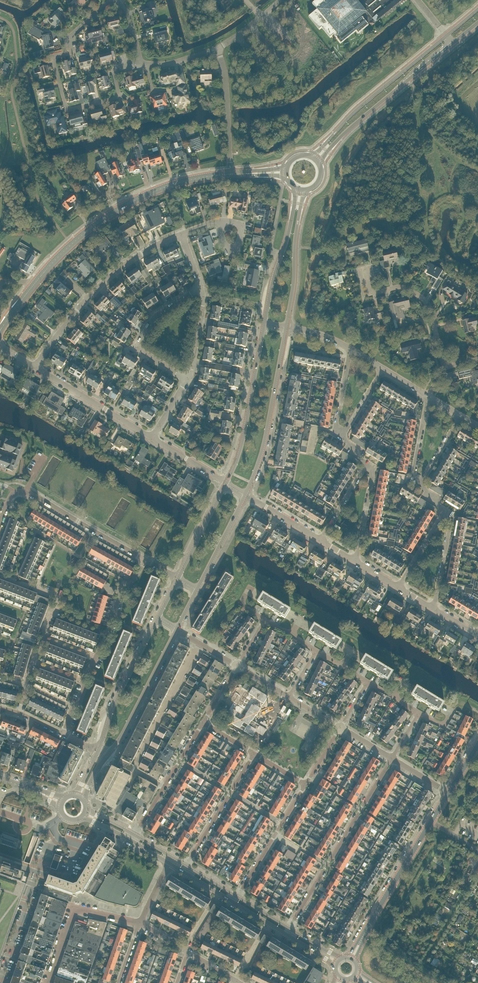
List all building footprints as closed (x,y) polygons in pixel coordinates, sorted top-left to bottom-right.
[(217,2),(221,7),(219,9),(223,13),(232,5),(227,0),(219,0),(217,2)] [(313,5),(317,10),(310,16),(321,29),(323,27),(331,37),(334,35),(340,43),(355,30),(358,33),(368,25),(367,23),(373,18),(375,21),(402,0),(319,0),(313,5)] [(145,21),(154,19),(152,9),(156,8),(155,2),(147,4),(148,10),(142,11),(145,21)] [(63,17),(66,14),(60,8),(52,15),(54,18),(49,22),(52,25),(53,25),(55,27),(53,30),(59,24),(59,23),(63,19),(61,17),(62,16),(63,17)] [(109,28),(120,26),(118,17),(107,20),(109,28)] [(51,34),(48,35),(33,26),(31,29),(32,29),(30,33),(43,41),(45,50),(54,47),(51,34)] [(87,44),(96,42),(104,40),(101,27),(97,28),(87,30),(89,36),(85,37),(87,44)] [(166,31),(168,31),(167,27),(158,30),(159,33),(153,34),(156,44),(168,41),(166,31)] [(112,56),(115,55),(113,49),(108,50),(109,53),(100,56),(102,63),(113,60),(112,56)] [(90,61),(93,60),(92,55),(86,56),(87,59),(79,61),(81,69),(91,66),(90,61)] [(75,68),(72,69),(70,61),(63,63),(65,73),(71,72),(72,75),(77,74),(75,68)] [(48,66),(43,67),(43,64),(33,66),(35,74),(41,73),(43,78),(50,76),(48,66)] [(214,74),(212,74),(212,69),(202,69),(202,71),(199,71),(199,77),(201,77),(201,82),(211,81),(211,82),(214,82),(214,74)] [(177,75),(176,71),(162,75),(163,77),(162,77),(161,78),(161,79),(162,81),(163,82),(164,81),(164,84),(176,81),(177,85),(185,83),(182,73),(177,75)] [(108,77),(105,78),(104,73),(96,75),(97,80),(100,79),(103,89),(110,87),(108,77)] [(143,77),(134,79),(134,77),(126,79),(127,82),(125,82),(126,86),(128,85),(129,88),(136,86),(144,84),(143,77)] [(93,85),(96,85),(95,79),(89,80),(90,83),(85,85),(88,95),(95,93),(93,85)] [(77,92),(81,91),(79,84),(73,86),(74,90),(69,91),(72,102),(79,100),(77,92)] [(186,90),(187,90),(185,85),(178,87),(179,92),(180,91),(181,94),(178,95),(178,94),(173,96),(174,101),(177,100),(178,105),(189,102),(188,101),(189,100),(187,92),(186,90)] [(44,91),(43,87),(37,89),(39,95),(44,94),(46,103),(52,102),(51,99),(56,98),(53,88),(44,91)] [(163,106),(167,105),(164,95),(156,97),(156,96),(151,97),(152,103),(153,103),(155,108),(158,107),(159,110),(164,109),(163,106)] [(136,114),(143,112),(140,101),(133,102),(134,105),(128,106),(130,115),(136,113),(136,114)] [(125,106),(118,107),(118,105),(109,107),(112,118),(120,115),(127,113),(125,106)] [(106,114),(102,115),(101,109),(90,112),(93,121),(93,120),(96,119),(96,120),(101,118),(102,121),(107,120),(106,114)] [(60,114),(58,114),(57,110),(47,112),(49,117),(46,117),(48,124),(51,123),(52,126),(52,127),(53,127),(53,128),(54,128),(55,128),(58,127),(60,133),(67,131),(64,121),(63,120),(62,120),(59,121),(59,119),(60,118),(60,117),(60,114)] [(82,114),(69,118),(71,125),(73,125),(74,128),(83,126),(83,125),(85,124),(87,124),(86,117),(82,118),(82,114)] [(202,144),(199,137),(189,141),(193,153),(204,149),(202,144)] [(182,149),(182,148),(180,143),(177,144),(170,146),(171,148),(172,153),(169,154),(171,160),(174,159),(180,157),(179,155),(182,154),(181,150),(182,149)] [(163,163),(160,154),(159,151),(156,152),(156,153),(153,154),(157,164),(158,164),(158,165),(160,164),(160,163),(163,163)] [(150,155),(150,154),(147,154),(151,166),(153,166),(156,165),(157,164),(153,154),(150,155)] [(108,172),(111,170),(109,166),(105,158),(96,163),(98,166),(97,166),(100,172),(103,170),(105,174),(108,173),(108,172)] [(89,163),(88,159),(76,163),(85,175),(88,172),(84,166),(89,164),(90,166),(94,164),(94,162),(89,163)] [(137,162),(136,159),(130,161),(126,162),(130,172),(134,171),(134,172),(135,171),(136,172),(138,171),(138,170),(140,170),(138,166),(140,165),(139,161),(137,162)] [(122,176),(119,167),(117,162),(112,164),(112,165),(109,166),(111,170),(114,175),(116,174),(118,178),(122,176)] [(102,175),(100,172),(96,175),(98,178),(97,178),(103,186),(107,183),(102,175)] [(92,193),(93,193),(87,185),(85,187),(84,186),(81,188),(87,197),(89,195),(90,197),(93,195),(92,193)] [(76,195),(73,191),(70,194),(69,192),(66,194),(68,196),(66,198),(66,199),(67,201),(63,205),(68,211),(73,207),(70,204),(73,202),(70,199),(76,195)] [(222,198),(225,197),(223,191),(220,192),(221,194),(208,198),(211,205),(223,202),(222,198)] [(195,198),(186,202),(189,211),(195,209),(197,214),(201,213),(196,201),(199,200),(197,194),(194,195),(195,198)] [(246,212),(248,201),(240,199),(239,202),(237,202),(237,201),(231,200),(230,205),(238,207),(238,211),(246,212)] [(253,202),(252,208),(253,208),(254,207),(255,207),(255,208),(254,213),(257,213),(256,215),(259,216),(263,217),(261,229),(267,230),(270,214),(271,211),(269,211),(265,210),(265,209),(262,208),(262,204),(253,202)] [(159,210),(152,213),(150,209),(140,214),(143,220),(145,219),(149,227),(154,225),(155,228),(156,228),(155,228),(165,223),(163,219),(163,218),(162,218),(159,210)] [(136,230),(137,229),(132,222),(126,226),(120,230),(125,237),(129,235),(128,234),(130,232),(133,237),(139,233),(136,230)] [(260,244),(261,237),(254,235),(251,247),(256,248),(254,256),(262,258),(263,250),(261,249),(262,245),(260,244)] [(213,243),(211,239),(210,236),(203,238),(203,239),(204,238),(205,241),(199,244),(202,251),(203,251),(205,257),(204,258),(212,255),(215,254),(213,250),(214,250),(211,244),(213,243)] [(112,245),(106,237),(105,237),(102,240),(102,239),(101,240),(101,241),(92,248),(100,258),(102,256),(105,260),(109,257),(103,249),(105,247),(107,249),(112,245)] [(359,253),(369,251),(366,239),(363,240),(363,241),(357,242),(354,243),(354,242),(346,244),(349,254),(358,252),(359,253)] [(173,258),(179,255),(175,247),(169,250),(173,258)] [(19,248),(15,255),(24,260),(25,261),(28,255),(27,255),(28,253),(19,248)] [(173,258),(169,250),(163,253),(162,254),(164,257),(165,257),(168,263),(174,260),(173,258)] [(387,260),(398,258),(396,250),(383,253),(385,261),(380,262),(382,269),(389,267),(387,260)] [(91,257),(89,255),(87,252),(83,255),(79,258),(82,261),(84,260),(85,261),(78,268),(81,271),(83,269),(85,271),(82,274),(85,278),(94,269),(90,265),(89,265),(87,263),(88,263),(87,262),(88,261),(87,260),(91,257)] [(20,266),(19,268),(26,272),(28,271),(31,264),(32,264),(33,262),(35,258),(30,254),(29,256),(26,261),(24,264),(23,263),(20,266)] [(156,271),(159,269),(158,268),(161,266),(156,257),(150,260),(154,268),(156,271)] [(156,271),(154,268),(150,260),(144,263),(150,273),(153,271),(154,272),(156,271)] [(211,265),(206,266),(207,268),(210,277),(216,274),(217,276),(218,276),(223,276),(222,280),(222,281),(228,282),(227,282),(230,267),(225,266),(224,269),(223,269),(221,269),(220,267),(221,267),(222,267),(220,262),(212,265),(211,265)] [(442,271),(433,265),(429,263),(427,266),(431,268),(428,273),(432,275),(432,276),(433,277),(430,282),(431,280),(435,283),(432,288),(436,290),(443,280),(439,277),(442,271)] [(254,270),(255,266),(244,264),(243,268),(250,270),(249,273),(248,273),(247,276),(249,276),(247,286),(256,288),(259,271),(254,270)] [(137,279),(142,275),(137,268),(132,272),(137,279)] [(144,270),(152,283),(154,281),(147,268),(144,270)] [(149,285),(152,283),(144,270),(140,273),(149,285)] [(53,289),(57,292),(59,293),(62,289),(68,295),(74,289),(65,281),(69,276),(63,271),(59,277),(61,278),(56,284),(57,285),(53,289)] [(132,283),(137,279),(132,272),(126,276),(132,283)] [(342,276),(345,275),(344,272),(335,274),(336,275),(329,277),(331,286),(344,283),(342,276)] [(183,286),(189,283),(183,274),(178,278),(183,286)] [(462,288),(464,285),(454,279),(452,282),(462,288)] [(449,285),(451,282),(448,280),(443,289),(445,291),(458,298),(457,300),(458,300),(458,301),(458,302),(458,303),(459,303),(460,303),(461,303),(462,302),(463,303),(467,295),(462,292),(449,285)] [(122,290),(125,288),(120,281),(115,286),(121,293),(123,291),(122,290)] [(171,294),(176,291),(172,283),(169,285),(168,284),(166,285),(171,294)] [(165,297),(171,294),(166,285),(163,287),(164,288),(161,290),(165,297)] [(119,295),(121,293),(115,286),(110,290),(115,296),(118,294),(119,295)] [(153,305),(158,302),(154,294),(151,296),(150,295),(148,297),(153,305)] [(108,309),(110,307),(107,305),(110,302),(104,296),(99,301),(106,307),(108,309)] [(147,308),(153,305),(148,297),(145,298),(146,299),(143,301),(147,308)] [(409,301),(406,302),(405,298),(396,300),(396,302),(394,303),(394,302),(389,303),(389,302),(395,329),(398,328),(396,320),(397,320),(397,318),(403,317),(401,310),(410,308),(409,301)] [(44,305),(46,302),(43,299),(37,307),(43,312),(38,319),(44,324),(49,317),(51,318),(55,313),(44,305)] [(118,310),(120,307),(116,303),(112,299),(110,302),(111,302),(118,310)] [(108,309),(106,307),(99,301),(95,305),(101,311),(103,308),(106,311),(108,309)] [(220,314),(221,308),(213,306),(212,313),(220,314)] [(381,313),(374,315),(372,307),(364,309),(367,321),(375,319),(375,321),(383,319),(381,313)] [(138,311),(136,308),(132,308),(130,311),(129,310),(128,313),(130,314),(139,320),(142,314),(138,311)] [(93,320),(96,317),(89,311),(85,317),(92,323),(94,321),(93,320)] [(102,317),(107,322),(109,319),(104,315),(100,311),(98,314),(102,317)] [(252,313),(252,312),(248,312),(248,313),(244,312),(243,316),(241,315),(240,318),(242,318),(251,320),(252,314),(252,313)] [(34,322),(36,319),(29,313),(27,317),(34,322)] [(118,319),(124,323),(126,320),(115,313),(112,316),(118,319)] [(135,325),(139,320),(130,314),(129,317),(130,317),(128,321),(135,325)] [(476,318),(475,318),(474,315),(467,316),(467,320),(462,321),(465,333),(469,332),(469,333),(473,332),(472,327),(477,326),(476,318)] [(90,325),(92,323),(85,317),(81,322),(87,327),(90,324),(90,325)] [(250,326),(251,320),(242,318),(241,325),(250,326)] [(30,330),(31,328),(24,324),(15,338),(22,343),(28,333),(35,337),(37,334),(30,330)] [(123,328),(120,326),(117,331),(119,332),(128,338),(131,332),(124,327),(123,328)] [(83,334),(83,333),(75,328),(71,333),(78,339),(81,336),(82,336),(83,334)] [(124,343),(128,338),(119,332),(118,335),(116,334),(114,337),(115,337),(113,341),(119,344),(121,341),(124,343)] [(76,342),(78,339),(71,333),(67,338),(75,345),(75,344),(77,342),(76,342)] [(220,335),(216,335),(208,333),(207,340),(215,341),(216,337),(219,338),(220,335)] [(247,341),(248,334),(240,333),(239,339),(247,341)] [(246,347),(247,341),(239,339),(237,345),(246,347)] [(417,348),(421,347),(419,340),(400,345),(402,353),(408,351),(410,361),(416,359),(416,358),(419,357),(417,348)] [(57,365),(61,357),(62,355),(57,352),(51,361),(57,365)] [(243,361),(245,355),(236,353),(235,360),(243,361)] [(301,363),(302,354),(296,353),(294,362),(301,363)] [(64,359),(65,356),(63,354),(62,355),(61,357),(57,365),(62,368),(64,365),(65,365),(66,363),(65,363),(67,361),(64,359)] [(128,365),(132,358),(127,354),(125,358),(121,356),(117,364),(119,365),(120,363),(121,364),(123,362),(128,365)] [(307,364),(309,355),(302,354),(301,363),(307,364)] [(314,365),(315,356),(309,355),(307,364),(314,365)] [(320,366),(322,358),(315,356),(314,365),(320,366)] [(134,369),(138,361),(132,358),(128,365),(127,367),(129,368),(130,367),(134,369)] [(326,368),(328,359),(322,358),(320,366),(326,368)] [(333,369),(334,360),(328,359),(326,368),(333,369)] [(89,372),(92,367),(95,361),(92,360),(86,370),(89,372)] [(242,368),(243,361),(235,360),(234,366),(242,368)] [(339,370),(341,361),(334,360),(333,369),(339,370)] [(74,375),(81,365),(78,363),(76,366),(73,365),(69,372),(74,375)] [(3,373),(1,377),(10,382),(11,380),(12,379),(19,383),(22,378),(16,375),(18,372),(13,368),(6,364),(3,370),(5,371),(4,373),(3,373)] [(80,379),(84,371),(86,369),(83,367),(83,366),(81,365),(74,375),(80,379)] [(144,379),(150,369),(145,365),(140,373),(144,375),(142,377),(144,379)] [(209,374),(210,370),(201,368),(200,375),(209,376),(213,377),(213,374),(209,374)] [(475,371),(474,368),(474,369),(472,370),(472,368),(458,372),(459,379),(471,377),(473,384),(477,382),(477,371),(475,371)] [(151,379),(156,372),(150,369),(144,379),(146,380),(148,377),(151,379)] [(241,375),(232,374),(231,378),(229,377),(229,380),(239,382),(241,375)] [(301,380),(302,376),(292,374),(291,381),(300,382),(299,382),(300,379),(301,380)] [(92,386),(97,379),(91,375),(87,383),(92,386)] [(162,390),(164,387),(168,380),(163,376),(158,384),(157,386),(156,387),(162,390)] [(98,389),(102,382),(97,379),(92,386),(98,389)] [(24,388),(23,389),(30,393),(29,393),(28,395),(34,398),(37,394),(39,395),(41,392),(39,391),(41,387),(37,385),(36,386),(32,383),(28,380),(24,387),(24,388)] [(169,390),(174,383),(168,380),(164,387),(169,390)] [(238,388),(239,382),(229,380),(228,382),(230,383),(230,387),(238,388)] [(336,389),(337,383),(329,381),(327,388),(336,389)] [(386,392),(390,385),(384,382),(380,389),(386,392)] [(156,387),(157,386),(153,384),(151,387),(148,393),(151,395),(154,389),(155,390),(156,387)] [(391,396),(395,389),(390,385),(386,392),(391,396)] [(110,397),(114,389),(115,387),(113,386),(112,388),(109,386),(104,393),(110,397)] [(204,393),(203,393),(195,388),(192,394),(200,399),(202,395),(202,396),(204,394),(204,393)] [(114,389),(110,397),(109,397),(115,401),(115,400),(120,393),(114,389)] [(397,399),(401,392),(395,389),(391,396),(397,399)] [(60,407),(64,400),(52,392),(49,397),(49,396),(48,398),(47,399),(60,407)] [(402,402),(407,395),(401,392),(397,399),(402,402)] [(298,398),(298,394),(288,393),(287,399),(297,401),(297,400),(296,400),(296,397),(298,398)] [(143,407),(150,395),(148,394),(145,399),(141,406),(143,407)] [(198,402),(200,399),(192,394),(188,400),(196,404),(197,405),(197,404),(198,402)] [(408,406),(412,399),(407,395),(402,402),(408,406)] [(135,402),(137,398),(134,396),(132,400),(127,407),(133,411),(137,403),(135,402)] [(127,407),(132,400),(126,397),(122,404),(127,407)] [(236,399),(228,397),(226,404),(235,405),(236,399)] [(296,404),(297,401),(287,399),(286,405),(296,407),(296,406),(295,406),(295,403),(296,404)] [(417,404),(418,402),(412,399),(408,406),(414,409),(413,415),(417,415),(419,404),(418,404),(417,404)] [(380,405),(378,404),(373,401),(369,406),(376,411),(380,405)] [(234,412),(235,405),(226,404),(225,410),(226,410),(226,412),(229,413),(230,411),(234,412)] [(300,407),(296,407),(286,405),(285,411),(296,413),(295,412),(295,410),(299,410),(300,407)] [(145,418),(151,408),(148,406),(147,409),(144,407),(140,415),(145,418)] [(155,414),(158,409),(152,406),(151,408),(145,418),(151,421),(155,414)] [(193,412),(192,411),(184,406),(181,412),(188,417),(190,414),(193,415),(193,414),(194,414),(195,412),(193,411),(193,412)] [(373,416),(376,411),(369,406),(366,412),(373,416)] [(209,417),(210,413),(199,407),(198,410),(204,414),(209,417)] [(84,417),(85,415),(77,410),(74,408),(69,417),(72,419),(73,417),(79,420),(77,423),(78,425),(82,428),(87,419),(84,417)] [(298,413),(296,413),(285,411),(284,417),(285,417),(285,418),(289,419),(289,418),(292,418),(293,415),(297,416),(298,413)] [(187,420),(188,417),(181,412),(177,418),(184,422),(186,423),(187,421),(187,420)] [(369,422),(373,416),(366,412),(362,418),(369,422)] [(366,427),(369,422),(362,418),(359,423),(366,427)] [(328,428),(330,422),(321,420),(320,427),(328,428)] [(416,421),(408,420),(407,427),(415,428),(416,421)] [(102,426),(102,425),(96,421),(90,430),(97,434),(98,432),(105,437),(109,430),(102,426)] [(231,429),(232,423),(223,421),(223,425),(220,424),(219,427),(222,428),(222,427),(231,429)] [(192,432),(194,429),(186,424),(186,423),(184,422),(182,426),(188,429),(192,432)] [(362,433),(366,427),(359,423),(355,429),(362,433)] [(181,425),(180,428),(173,424),(170,431),(174,434),(177,436),(176,436),(177,436),(181,429),(186,432),(188,429),(182,426),(181,425)] [(292,430),(292,426),(282,424),(281,431),(291,433),(291,432),(290,432),(290,429),(292,430)] [(190,443),(200,427),(197,425),(194,429),(192,432),(187,441),(190,443)] [(229,435),(231,429),(222,427),(222,428),(221,434),(229,435)] [(359,439),(362,433),(355,429),(352,435),(354,436),(357,437),(359,439)] [(463,440),(468,432),(462,429),(458,436),(463,440)] [(469,443),(473,436),(468,432),(463,440),(469,443)] [(126,439),(125,440),(119,436),(114,444),(121,448),(122,446),(129,450),(133,443),(126,439)] [(477,441),(477,439),(473,436),(469,443),(475,446),(477,441)] [(6,450),(10,440),(3,438),(1,444),(0,446),(0,448),(6,450)] [(328,449),(332,442),(326,438),(322,446),(328,449)] [(411,447),(413,441),(405,439),(403,446),(411,447)] [(12,453),(16,443),(10,440),(6,450),(12,453)] [(333,452),(338,445),(332,442),(328,449),(333,452)] [(19,455),(20,452),(23,445),(16,443),(12,453),(19,455)] [(215,460),(223,448),(215,443),(211,449),(210,448),(208,448),(206,449),(205,451),(205,453),(206,455),(215,460)] [(342,451),(343,449),(338,445),(333,452),(339,456),(339,457),(342,451)] [(371,456),(376,449),(370,445),(367,450),(366,452),(371,456)] [(149,451),(144,448),(143,447),(139,454),(136,460),(141,464),(142,463),(148,467),(151,462),(144,458),(149,451)] [(454,458),(458,452),(450,448),(447,454),(454,458)] [(287,454),(288,451),(278,449),(277,455),(288,457),(289,454),(287,454)] [(381,452),(380,451),(376,449),(371,456),(377,459),(381,452)] [(383,463),(387,456),(381,452),(377,459),(383,463)] [(51,488),(66,459),(56,454),(41,482),(51,488)] [(451,464),(454,458),(447,454),(443,459),(451,464)] [(288,457),(277,455),(276,461),(285,463),(285,462),(284,462),(285,459),(286,460),(287,457),(288,457)] [(10,459),(4,456),(2,461),(0,465),(0,466),(3,467),(6,469),(10,459)] [(13,471),(14,468),(15,465),(16,461),(10,459),(6,469),(13,471)] [(408,467),(409,460),(401,459),(400,465),(408,467)] [(447,469),(451,464),(443,459),(440,465),(447,469)] [(131,469),(134,463),(129,460),(125,465),(131,469)] [(352,464),(350,463),(350,462),(346,468),(353,472),(357,467),(355,465),(352,464)] [(167,466),(168,465),(165,463),(159,473),(168,478),(169,477),(172,479),(177,471),(167,466)] [(444,475),(447,469),(440,465),(437,470),(444,475)] [(350,478),(353,472),(346,468),(343,474),(350,478)] [(440,480),(444,475),(437,470),(433,476),(440,480)] [(387,479),(389,472),(381,471),(379,477),(380,477),(387,479)] [(347,483),(350,478),(343,474),(340,479),(347,483)] [(405,475),(398,474),(397,478),(396,478),(395,482),(403,484),(404,484),(403,484),(404,480),(404,479),(405,475)] [(89,475),(76,504),(86,508),(100,480),(89,475)] [(180,479),(171,492),(176,495),(182,486),(189,490),(193,493),(200,482),(191,476),(189,475),(185,482),(180,479)] [(437,486),(440,480),(433,476),(430,482),(432,483),(435,485),(437,486)] [(343,489),(347,483),(340,479),(336,485),(343,489)] [(277,498),(281,491),(278,489),(280,485),(278,483),(275,488),(271,494),(277,498)] [(340,495),(343,489),(336,485),(333,490),(340,495)] [(406,496),(410,489),(404,486),(400,493),(406,496)] [(411,500),(416,493),(410,489),(406,496),(411,500)] [(336,500),(340,495),(333,490),(330,496),(336,500)] [(282,501),(286,494),(281,491),(277,498),(282,501)] [(449,503),(454,496),(448,492),(445,498),(443,499),(449,503)] [(417,503),(420,498),(421,496),(416,493),(411,500),(417,503)] [(288,505),(292,498),(286,494),(282,501),(288,505)] [(119,529),(135,501),(125,496),(109,524),(119,529)] [(333,506),(336,500),(330,496),(326,502),(333,506)] [(455,506),(459,499),(454,496),(449,503),(455,506)] [(293,508),(298,501),(292,498),(288,505),(293,508)] [(465,503),(459,499),(455,506),(461,510),(465,503)] [(299,511),(303,504),(298,501),(293,508),(299,511)] [(383,504),(380,504),(375,503),(373,509),(380,511),(381,511),(383,504)] [(305,515),(309,508),(303,504),(299,511),(305,515)] [(310,518),(314,511),(309,508),(305,515),(310,518)] [(435,514),(433,512),(430,511),(428,509),(424,515),(431,520),(435,514)] [(34,520),(38,513),(34,510),(30,517),(34,520)] [(316,522),(320,515),(314,511),(310,518),(316,522)] [(38,522),(42,515),(38,513),(34,520),(38,522)] [(42,525),(46,517),(42,515),(38,522),(42,525)] [(322,525),(326,518),(320,515),(316,522),(322,525)] [(428,525),(431,520),(424,515),(421,521),(428,525)] [(159,516),(144,546),(154,551),(169,522),(159,516)] [(46,527),(50,520),(46,517),(42,525),(46,527)] [(259,527),(263,520),(257,517),(253,523),(259,527)] [(465,526),(467,519),(459,518),(457,525),(465,526)] [(19,527),(20,523),(11,519),(9,523),(19,527)] [(50,529),(54,522),(50,520),(46,527),(50,529)] [(265,531),(269,524),(263,520),(259,527),(265,531)] [(424,531),(428,525),(421,521),(418,527),(424,531)] [(54,532),(58,525),(54,522),(50,529),(54,532)] [(378,530),(379,524),(371,522),(370,529),(378,530)] [(58,534),(62,527),(58,525),(54,532),(58,534)] [(62,537),(66,529),(62,527),(58,534),(62,537)] [(421,536),(424,531),(418,527),(414,532),(421,536)] [(15,536),(17,531),(7,528),(6,532),(15,536)] [(277,528),(276,528),(272,535),(278,538),(282,532),(279,530),(279,529),(278,528),(277,528)] [(65,539),(70,532),(66,529),(62,537),(65,539)] [(377,537),(378,530),(370,529),(369,535),(377,537)] [(262,543),(269,532),(266,531),(260,541),(262,543)] [(14,540),(15,536),(6,532),(4,536),(14,540)] [(69,541),(74,534),(70,532),(65,539),(69,541)] [(269,532),(262,543),(265,544),(271,534),(269,532)] [(282,545),(284,542),(288,535),(282,532),(278,538),(276,542),(282,545)] [(418,542),(421,536),(414,532),(411,538),(418,542)] [(73,544),(78,536),(74,534),(69,541),(73,544)] [(77,546),(82,539),(78,536),(73,544),(77,546)] [(462,545),(463,539),(455,537),(454,544),(462,545)] [(43,546),(45,542),(35,538),(33,542),(43,546)] [(414,548),(418,542),(411,538),(407,544),(414,548)] [(297,550),(301,543),(295,539),(291,546),(297,550)] [(10,548),(12,544),(2,540),(1,545),(10,548)] [(41,550),(43,546),(33,542),(32,546),(41,550)] [(302,553),(307,546),(301,543),(297,550),(294,553),(297,555),(299,551),(302,553)] [(287,544),(285,548),(281,554),(280,556),(282,558),(283,556),(284,556),(290,545),(287,544)] [(411,553),(414,548),(407,544),(404,549),(411,553)] [(461,552),(462,545),(454,544),(452,550),(461,552)] [(39,555),(41,550),(32,546),(30,550),(39,555)] [(98,548),(94,546),(90,553),(94,556),(98,548)] [(281,554),(285,548),(282,546),(278,553),(278,552),(276,555),(279,557),(281,554)] [(98,558),(102,551),(98,548),(94,556),(98,558)] [(381,552),(380,551),(375,548),(372,554),(371,555),(377,559),(381,552)] [(37,559),(39,555),(30,550),(28,555),(37,559)] [(102,560),(106,553),(102,551),(98,558),(102,560)] [(315,561),(319,554),(313,551),(309,557),(313,559),(311,563),(313,564),(315,561)] [(383,562),(387,555),(381,552),(377,559),(383,562)] [(106,562),(110,555),(106,553),(102,560),(106,562)] [(321,565),(325,558),(319,554),(315,561),(321,565)] [(36,563),(37,559),(28,555),(26,559),(36,563)] [(110,565),(114,557),(110,555),(106,562),(110,565)] [(300,566),(305,558),(304,558),(305,557),(302,555),(297,564),(300,566)] [(388,565),(392,558),(387,555),(383,562),(388,565)] [(114,567),(118,560),(114,557),(110,565),(114,567)] [(394,569),(398,562),(392,558),(388,565),(394,569)] [(34,567),(36,563),(26,559),(24,563),(34,567)] [(118,569),(122,562),(118,560),(114,567),(118,569)] [(122,571),(126,564),(122,562),(118,569),(122,571)] [(332,575),(334,572),(338,566),(332,562),(327,571),(332,575)] [(399,572),(404,565),(398,562),(394,569),(399,572)] [(32,571),(34,567),(24,563),(22,567),(32,571)] [(457,571),(458,565),(450,563),(449,570),(457,571)] [(126,574),(130,566),(126,564),(122,571),(126,574)] [(130,576),(134,569),(130,566),(126,574),(130,576)] [(340,576),(344,569),(338,566),(334,572),(332,575),(335,576),(336,574),(340,576)] [(30,576),(32,571),(22,567),(20,572),(30,576)] [(82,578),(86,570),(82,568),(78,575),(82,578)] [(86,580),(90,572),(86,570),(82,578),(86,580)] [(28,580),(30,576),(20,572),(19,576),(28,580)] [(90,582),(94,575),(90,572),(86,580),(90,582)] [(225,592),(234,578),(226,573),(217,587),(225,592)] [(351,586),(353,584),(357,577),(351,573),(345,583),(351,586)] [(94,584),(98,577),(94,575),(90,582),(94,584)] [(154,595),(160,580),(152,576),(145,592),(154,595)] [(455,584),(456,577),(448,576),(446,582),(455,584)] [(98,587),(102,579),(98,577),(94,584),(98,587)] [(359,587),(363,581),(357,577),(353,584),(351,586),(351,587),(353,589),(356,586),(359,587)] [(106,581),(102,579),(98,587),(102,589),(103,586),(106,582),(106,581)] [(8,594),(12,584),(7,582),(4,592),(8,594)] [(341,583),(335,592),(337,593),(338,592),(338,593),(343,585),(341,583)] [(370,598),(372,595),(376,588),(370,585),(364,594),(370,598)] [(217,606),(225,592),(217,587),(209,601),(217,606)] [(376,601),(377,599),(382,592),(376,588),(372,595),(370,598),(373,600),(372,601),(375,602),(375,601),(376,601)] [(457,592),(457,591),(450,589),(448,600),(450,601),(453,596),(453,595),(455,595),(456,592),(457,592)] [(34,603),(35,601),(37,595),(37,594),(33,592),(29,602),(34,603)] [(148,610),(154,595),(145,592),(139,607),(148,610)] [(269,596),(263,593),(258,602),(271,610),(277,601),(271,598),(271,597),(269,596)] [(44,598),(37,595),(35,601),(39,603),(48,606),(49,603),(50,600),(44,598)] [(455,606),(459,599),(453,596),(450,601),(449,602),(455,606)] [(394,608),(398,602),(392,598),(388,605),(394,608)] [(460,609),(465,602),(459,599),(455,606),(460,609)] [(208,620),(217,606),(209,601),(200,615),(208,620)] [(282,604),(277,601),(271,610),(285,618),(290,609),(285,606),(282,604)] [(400,612),(404,605),(398,602),(394,608),(400,612)] [(466,613),(470,606),(465,602),(460,609),(466,613)] [(379,618),(387,604),(384,603),(376,616),(379,618)] [(472,616),(476,609),(470,606),(466,613),(472,616)] [(142,626),(148,610),(139,607),(133,622),(137,624),(142,626)] [(413,620),(417,613),(411,610),(407,616),(413,620)] [(43,619),(45,615),(35,611),(34,616),(43,619)] [(418,624),(423,617),(417,613),(413,620),(411,623),(415,626),(415,627),(417,628),(413,634),(416,636),(422,626),(418,624)] [(200,634),(208,620),(200,615),(192,629),(200,634)] [(5,627),(9,617),(4,616),(1,625),(5,627)] [(244,618),(241,616),(240,618),(243,620),(245,621),(251,626),(255,621),(249,616),(247,619),(244,618)] [(14,630),(17,621),(13,619),(9,629),(14,630)] [(58,631),(61,621),(57,619),(53,628),(53,629),(58,631)] [(40,628),(42,624),(32,620),(30,624),(40,628)] [(62,632),(66,623),(61,621),(58,631),(62,632)] [(247,631),(251,626),(245,621),(242,626),(242,627),(247,631)] [(429,636),(431,631),(435,625),(430,621),(425,628),(429,630),(426,634),(429,636)] [(66,634),(70,624),(66,623),(62,632),(66,634)] [(320,627),(314,624),(309,633),(323,641),(328,632),(323,629),(320,627)] [(247,631),(242,627),(242,626),(239,625),(237,627),(236,627),(234,626),(233,627),(244,635),(247,631)] [(437,635),(441,628),(435,625),(431,631),(429,636),(431,637),(434,633),(437,635)] [(75,637),(78,627),(74,626),(70,635),(75,637)] [(416,641),(425,627),(422,626),(416,636),(414,640),(416,641)] [(79,639),(83,629),(78,627),(75,637),(79,639)] [(240,640),(244,635),(233,627),(232,629),(237,633),(234,636),(240,640)] [(37,637),(38,632),(29,629),(27,633),(37,637)] [(273,638),(276,633),(270,630),(267,635),(273,638)] [(88,642),(91,632),(87,631),(83,640),(88,642)] [(126,650),(133,634),(124,631),(118,646),(126,650)] [(27,633),(23,632),(22,635),(35,640),(37,637),(27,633)] [(334,635),(334,636),(328,632),(323,641),(336,649),(342,640),(336,637),(334,635)] [(453,645),(458,638),(448,632),(444,639),(453,645)] [(96,645),(100,636),(96,634),(92,644),(96,645)] [(228,639),(226,637),(222,634),(219,638),(222,640),(223,638),(227,640),(226,641),(228,642),(226,645),(233,650),(237,645),(231,641),(228,639)] [(271,644),(273,638),(267,635),(264,641),(271,644)] [(237,645),(240,640),(234,636),(231,641),(237,645)] [(444,642),(443,641),(440,639),(437,643),(435,646),(434,648),(438,650),(444,642)] [(271,651),(272,649),(272,648),(270,648),(272,644),(271,644),(264,641),(262,646),(271,651)] [(470,657),(475,649),(466,643),(461,651),(465,653),(464,654),(470,657)] [(52,645),(48,644),(47,644),(44,653),(48,655),(52,645)] [(161,705),(190,649),(180,644),(151,700),(152,700),(150,703),(121,759),(122,760),(131,764),(160,708),(161,705)] [(120,665),(126,650),(118,646),(114,654),(111,661),(120,665)] [(274,652),(271,651),(262,646),(259,651),(265,655),(267,652),(269,653),(269,652),(270,652),(273,654),(274,652)] [(57,658),(61,649),(56,647),(52,657),(57,658)] [(295,648),(294,648),(293,647),(290,650),(293,652),(294,651),(296,652),(299,654),(302,657),(306,652),(300,647),(298,650),(295,648)] [(456,649),(455,649),(450,658),(451,658),(450,660),(453,661),(454,660),(453,659),(459,650),(456,648),(456,649)] [(61,660),(65,650),(61,649),(57,658),(61,660)] [(264,657),(265,655),(259,651),(256,657),(272,665),(273,663),(266,659),(267,658),(264,657)] [(70,663),(73,654),(69,652),(65,662),(70,663)] [(302,657),(299,654),(296,652),(293,657),(299,662),(302,657)] [(78,667),(82,657),(78,655),(74,665),(78,667)] [(373,672),(379,663),(374,660),(372,658),(371,658),(366,655),(360,664),(373,672)] [(83,668),(86,659),(82,657),(78,667),(83,668)] [(272,665),(256,657),(254,662),(260,666),(261,663),(268,666),(267,668),(270,669),(272,665)] [(295,666),(299,662),(293,657),(289,662),(295,666)] [(477,661),(477,660),(475,659),(469,669),(472,671),(477,663),(477,661)] [(224,666),(215,660),(214,663),(212,662),(210,665),(212,666),(221,671),(224,666)] [(114,680),(120,665),(111,661),(105,677),(114,680)] [(327,671),(328,669),(326,668),(327,664),(321,661),(318,666),(327,671)] [(292,671),(295,666),(289,662),(286,667),(292,671)] [(388,680),(393,671),(387,668),(385,666),(385,667),(379,663),(373,672),(388,680)] [(218,676),(221,671),(212,666),(209,671),(218,676)] [(288,676),(277,668),(276,667),(273,666),(271,670),(273,672),(274,670),(279,673),(277,676),(284,681),(288,676)] [(330,672),(327,671),(318,666),(315,672),(322,675),(323,672),(327,674),(327,673),(329,674),(330,672)] [(281,668),(278,667),(277,668),(288,676),(292,671),(286,667),(284,670),(281,668)] [(41,680),(45,671),(40,669),(36,679),(41,680)] [(215,681),(218,676),(209,671),(206,676),(215,681)] [(49,684),(53,674),(49,672),(45,682),(49,684)] [(328,684),(329,682),(320,678),(322,675),(315,672),(313,677),(319,680),(322,682),(327,684),(328,684)] [(58,687),(62,677),(57,676),(54,685),(58,687)] [(211,686),(215,681),(206,676),(203,681),(211,686)] [(317,686),(319,680),(313,677),(310,683),(317,686)] [(354,688),(357,683),(351,679),(348,684),(354,688)] [(71,692),(75,682),(70,681),(67,690),(71,692)] [(211,686),(203,681),(201,683),(199,682),(198,685),(200,686),(208,691),(211,686)] [(314,691),(317,686),(310,683),(308,688),(314,691)] [(350,693),(354,688),(348,684),(344,688),(350,693)] [(99,704),(105,689),(96,685),(90,701),(99,704)] [(350,693),(344,688),(340,685),(338,689),(337,688),(335,689),(338,692),(341,693),(346,698),(350,693)] [(205,696),(208,691),(200,686),(197,691),(205,696)] [(423,689),(417,686),(412,695),(425,703),(431,694),(425,691),(423,689)] [(253,687),(251,691),(248,689),(247,692),(249,693),(249,694),(256,698),(251,705),(245,716),(244,715),(244,716),(238,712),(231,708),(231,707),(227,714),(234,718),(231,723),(240,728),(240,729),(240,728),(244,731),(253,736),(253,737),(254,734),(255,734),(256,732),(263,736),(267,729),(260,725),(259,725),(253,721),(253,720),(255,717),(256,715),(257,716),(257,715),(261,708),(261,709),(261,708),(264,703),(264,704),(264,703),(268,697),(268,696),(265,694),(253,687)] [(311,697),(314,691),(308,688),(305,693),(311,697)] [(202,702),(205,696),(197,691),(194,696),(202,702)] [(381,703),(382,701),(380,700),(382,697),(372,692),(369,698),(376,701),(379,702),(381,703)] [(343,702),(346,698),(341,693),(337,698),(343,702)] [(436,697),(436,698),(431,694),(425,703),(439,711),(444,703),(439,699),(436,697)] [(199,707),(202,702),(194,696),(190,702),(199,707)] [(37,700),(32,698),(28,705),(33,707),(37,700)] [(339,707),(343,702),(337,698),(333,703),(339,707)] [(373,706),(376,701),(369,698),(367,703),(373,706)] [(333,703),(331,701),(328,699),(327,701),(330,703),(327,706),(336,712),(339,707),(333,703)] [(92,719),(99,704),(90,701),(84,716),(92,719)] [(196,712),(199,707),(190,702),(187,707),(196,712)] [(371,711),(373,706),(367,703),(364,708),(371,711)] [(195,714),(196,712),(187,707),(184,712),(187,713),(194,717),(196,715),(196,714),(195,714)] [(373,713),(371,711),(364,708),(361,714),(368,717),(371,718),(372,715),(373,715),(374,715),(375,716),(376,714),(373,713)] [(405,719),(409,714),(403,710),(399,715),(405,719)] [(399,715),(397,713),(394,711),(393,713),(398,717),(395,720),(401,724),(405,719),(399,715)] [(196,718),(194,717),(187,713),(184,718),(192,724),(196,718)] [(371,718),(368,717),(361,714),(359,719),(365,722),(371,725),(372,723),(369,722),(371,718)] [(86,735),(92,719),(84,716),(77,731),(86,735)] [(470,725),(473,719),(466,716),(463,722),(470,725)] [(189,729),(192,724),(184,718),(181,724),(189,729)] [(7,728),(10,721),(4,719),(2,726),(7,728)] [(374,727),(371,725),(365,722),(359,719),(356,725),(365,729),(366,725),(371,727),(370,730),(372,731),(374,727)] [(395,720),(393,723),(388,719),(387,721),(398,729),(401,724),(395,720)] [(12,733),(13,730),(16,723),(10,721),(7,728),(10,729),(9,732),(12,733)] [(394,734),(398,729),(387,721),(386,722),(391,726),(388,729),(394,734)] [(467,731),(470,725),(463,722),(460,727),(467,731)] [(19,732),(21,725),(16,723),(13,730),(19,732)] [(427,732),(430,726),(423,723),(421,728),(427,732)] [(186,734),(189,729),(181,724),(177,729),(186,734)] [(25,734),(27,728),(21,725),(19,732),(25,734)] [(39,730),(35,728),(33,727),(30,734),(35,737),(39,730)] [(465,736),(467,731),(460,727),(457,733),(463,736),(465,736)] [(430,733),(427,732),(421,728),(418,734),(425,737),(426,734),(436,739),(435,740),(436,741),(437,739),(439,737),(436,736),(433,735),(430,733)] [(183,739),(186,734),(177,729),(174,734),(183,739)] [(382,732),(384,731),(381,729),(379,732),(381,734),(381,735),(383,736),(381,739),(387,743),(390,738),(385,734),(382,732)] [(390,738),(394,734),(388,729),(385,734),(390,738)] [(44,733),(39,730),(35,737),(34,739),(37,740),(38,738),(41,740),(44,733)] [(211,741),(214,736),(208,732),(204,738),(211,741)] [(50,735),(44,733),(41,740),(46,742),(50,735)] [(180,744),(183,739),(174,734),(171,739),(180,744)] [(423,741),(425,737),(418,734),(415,739),(427,745),(429,746),(432,748),(433,746),(423,741)] [(461,739),(456,736),(453,734),(452,736),(455,738),(457,739),(455,742),(461,746),(465,741),(461,739)] [(52,745),(55,738),(50,735),(46,742),(52,745)] [(57,747),(60,741),(55,738),(52,745),(57,747)] [(207,747),(211,741),(204,738),(201,743),(207,747)] [(177,749),(180,744),(171,739),(168,744),(177,749)] [(427,745),(415,739),(413,745),(419,748),(421,744),(428,748),(429,746),(427,745)] [(15,757),(18,750),(20,744),(10,740),(7,748),(10,750),(8,755),(4,753),(1,763),(1,764),(4,765),(8,766),(12,756),(15,757)] [(51,762),(48,770),(47,775),(45,779),(65,786),(66,786),(84,751),(63,741),(53,762),(51,762)] [(352,745),(349,743),(346,741),(343,746),(349,750),(352,752),(355,754),(356,752),(350,748),(352,745)] [(453,745),(447,742),(446,744),(451,746),(452,747),(458,751),(461,746),(455,742),(453,745)] [(204,752),(207,747),(201,743),(198,748),(204,752)] [(177,749),(168,744),(166,747),(165,746),(164,748),(174,754),(177,749)] [(417,753),(419,748),(413,745),(410,750),(417,753)] [(346,755),(349,750),(343,746),(340,751),(346,755)] [(458,751),(452,747),(451,746),(449,748),(450,749),(448,752),(449,752),(455,756),(458,751)] [(174,754),(164,748),(163,748),(161,751),(163,752),(162,754),(171,759),(174,754)] [(201,757),(204,752),(198,748),(195,753),(201,757)] [(240,759),(244,754),(237,750),(234,756),(240,759)] [(419,755),(417,753),(410,750),(407,756),(417,760),(419,755)] [(343,760),(346,755),(340,751),(337,757),(343,760)] [(447,755),(445,754),(442,752),(440,754),(443,756),(446,758),(452,761),(455,756),(449,752),(447,755)] [(198,762),(201,757),(195,753),(192,758),(198,762)] [(167,765),(171,759),(162,754),(159,759),(167,765)] [(52,759),(47,757),(45,756),(42,764),(40,767),(34,765),(32,772),(32,771),(31,772),(32,772),(31,774),(37,776),(39,777),(41,772),(42,772),(43,769),(48,770),(51,762),(52,759)] [(237,765),(240,759),(234,756),(231,761),(237,765)] [(340,766),(343,760),(337,757),(334,762),(340,766)] [(195,768),(198,762),(192,758),(188,764),(195,768)] [(376,767),(380,761),(373,758),(370,763),(376,767)] [(449,767),(452,761),(446,758),(443,763),(449,767)] [(24,772),(27,762),(19,759),(17,766),(16,765),(16,766),(16,769),(24,772)] [(164,770),(167,765),(159,759),(156,764),(164,770)] [(131,764),(122,760),(121,762),(120,761),(118,765),(132,773),(135,768),(134,765),(131,764)] [(234,770),(237,765),(231,761),(228,766),(234,770)] [(338,768),(340,766),(334,762),(330,767),(342,774),(344,772),(341,770),(338,768)] [(262,772),(265,767),(259,763),(256,769),(262,772)] [(373,772),(376,767),(370,763),(367,768),(373,772)] [(446,772),(449,767),(443,763),(440,768),(446,772)] [(161,775),(164,770),(156,764),(153,769),(161,775)] [(231,775),(234,770),(228,766),(225,771),(231,775)] [(119,770),(116,768),(113,767),(105,783),(104,786),(104,787),(103,790),(101,791),(100,793),(97,799),(103,802),(106,803),(106,804),(113,809),(115,810),(118,805),(117,804),(125,786),(131,776),(124,772),(124,771),(123,770),(121,769),(120,768),(119,770)] [(341,776),(342,774),(330,767),(327,772),(334,776),(336,777),(338,774),(341,776)] [(370,777),(373,772),(367,768),(364,773),(370,777)] [(443,777),(446,772),(440,768),(436,773),(443,777)] [(158,780),(161,775),(153,769),(149,775),(158,780)] [(259,778),(262,772),(256,769),(252,774),(259,778)] [(196,775),(194,774),(188,770),(185,775),(191,779),(193,776),(195,778),(196,775)] [(228,780),(231,775),(225,771),(221,776),(228,780)] [(398,780),(401,775),(395,771),(392,776),(398,780)] [(330,781),(334,776),(327,772),(324,777),(330,781)] [(370,777),(364,773),(362,776),(359,775),(358,777),(361,779),(367,782),(370,777)] [(256,783),(259,778),(252,774),(249,779),(256,783)] [(158,787),(150,782),(137,775),(132,784),(136,785),(137,783),(147,788),(146,790),(147,791),(152,794),(153,795),(155,792),(158,787)] [(188,785),(191,779),(185,775),(182,781),(188,785)] [(224,786),(228,780),(221,776),(218,782),(224,786)] [(395,785),(398,780),(392,776),(388,781),(395,785)] [(252,788),(256,783),(249,779),(246,784),(252,788)] [(331,784),(323,779),(319,785),(327,790),(334,794),(338,789),(331,784)] [(364,788),(367,782),(361,779),(357,784),(364,788)] [(185,790),(188,785),(182,781),(178,786),(185,790)] [(292,791),(295,785),(289,781),(285,787),(292,791)] [(392,790),(395,785),(388,781),(385,786),(392,790)] [(422,789),(422,787),(415,783),(411,788),(415,790),(416,788),(423,792),(421,794),(423,795),(429,799),(433,794),(425,789),(424,790),(422,789)] [(249,793),(252,788),(246,784),(243,790),(249,793)] [(361,793),(364,788),(357,784),(354,789),(361,793)] [(326,791),(327,790),(319,785),(316,790),(331,800),(333,796),(326,791)] [(129,790),(130,789),(125,786),(117,804),(118,805),(115,810),(123,815),(127,808),(137,814),(144,802),(140,800),(131,794),(133,791),(129,790)] [(182,795),(185,790),(178,786),(175,791),(182,795)] [(388,796),(392,790),(385,786),(382,792),(388,796)] [(218,796),(221,791),(215,787),(212,792),(218,796)] [(289,796),(292,791),(285,787),(282,792),(289,796)] [(357,798),(361,793),(354,789),(351,794),(357,798)] [(246,799),(249,793),(243,790),(240,795),(246,799)] [(328,805),(331,800),(316,790),(313,796),(316,798),(326,804),(328,805)] [(178,800),(182,795),(175,791),(172,796),(178,800)] [(215,801),(218,796),(212,792),(209,797),(215,801)] [(285,801),(289,796),(282,792),(279,797),(285,801)] [(391,797),(388,796),(382,792),(379,797),(380,798),(385,801),(387,802),(391,797)] [(148,804),(152,797),(144,793),(140,800),(144,802),(148,804)] [(421,794),(420,793),(418,797),(415,795),(414,797),(417,799),(419,801),(426,805),(429,799),(423,795),(421,794)] [(316,798),(313,796),(310,794),(307,800),(313,804),(316,798)] [(354,803),(357,798),(351,794),(348,800),(354,803)] [(175,806),(178,800),(172,796),(169,802),(175,806)] [(212,806),(215,801),(209,797),(206,802),(212,806)] [(282,806),(285,801),(279,797),(276,802),(282,806)] [(385,801),(380,798),(379,797),(376,802),(380,805),(382,806),(385,801)] [(240,809),(243,804),(237,800),(233,805),(240,809)] [(310,809),(313,804),(307,800),(304,805),(310,809)] [(422,810),(426,805),(419,801),(416,806),(422,810)] [(172,811),(175,806),(169,802),(166,807),(172,811)] [(209,812),(212,806),(206,802),(202,808),(209,812)] [(279,811),(282,806),(276,802),(273,808),(279,811)] [(349,811),(353,806),(346,802),(343,807),(349,811)] [(382,806),(380,805),(376,802),(373,807),(379,811),(382,806)] [(244,819),(244,818),(245,817),(244,817),(244,816),(242,815),(243,814),(238,811),(240,809),(233,805),(230,810),(237,814),(241,817),(240,818),(243,819),(244,819)] [(307,814),(310,809),(304,805),(301,810),(307,814)] [(422,810),(416,806),(414,810),(411,808),(408,807),(406,809),(419,816),(422,810)] [(169,816),(172,811),(166,807),(162,812),(163,812),(160,816),(164,818),(166,815),(169,816)] [(346,817),(349,811),(343,807),(340,813),(346,817)] [(376,816),(379,811),(373,807),(369,813),(376,816)] [(137,814),(127,808),(123,815),(124,815),(133,821),(137,814)] [(206,817),(209,812),(202,808),(199,813),(206,817)] [(276,817),(279,811),(273,808),(269,813),(276,817)] [(415,822),(419,816),(406,809),(405,811),(408,813),(406,816),(408,818),(409,818),(415,822)] [(233,819),(237,814),(230,810),(227,816),(233,819)] [(304,819),(307,814),(301,810),(297,815),(304,819)] [(202,822),(206,817),(199,813),(196,818),(202,822)] [(343,822),(346,817),(340,813),(337,818),(343,822)] [(164,818),(160,816),(158,814),(155,819),(161,823),(164,818)] [(301,825),(304,819),(297,815),(294,821),(301,825)] [(371,824),(374,819),(368,815),(365,821),(371,824)] [(233,826),(235,824),(232,822),(233,819),(227,816),(224,821),(230,825),(233,826)] [(267,826),(270,820),(264,816),(261,822),(267,826)] [(199,827),(202,822),(196,818),(193,823),(199,827)] [(340,827),(343,822),(337,818),(333,823),(340,827)] [(409,818),(408,818),(405,822),(403,821),(402,823),(411,829),(415,822),(409,818)] [(158,829),(161,823),(155,819),(151,825),(158,829)] [(227,830),(230,825),(224,821),(221,826),(227,830)] [(299,831),(301,828),(299,827),(301,825),(294,821),(291,826),(297,830),(299,831)] [(373,826),(371,824),(365,821),(361,826),(368,830),(370,831),(373,826)] [(264,831),(267,826),(261,822),(257,827),(264,831)] [(196,833),(199,827),(193,823),(190,829),(193,831),(196,833)] [(337,832),(340,827),(333,823),(330,828),(337,832)] [(408,834),(411,829),(402,823),(401,826),(403,827),(401,830),(408,834)] [(155,834),(158,829),(151,825),(148,830),(155,834)] [(224,835),(227,830),(221,826),(218,831),(224,835)] [(294,835),(297,830),(291,826),(288,831),(294,835)] [(364,835),(368,830),(361,826),(358,831),(364,835)] [(190,829),(187,827),(186,829),(189,831),(188,832),(185,831),(182,836),(188,840),(191,834),(193,831),(190,829)] [(261,836),(264,831),(257,827),(254,832),(261,836)] [(333,837),(337,832),(330,828),(327,834),(333,837)] [(405,839),(408,834),(401,830),(398,835),(405,839)] [(221,840),(224,835),(218,831),(214,836),(221,840)] [(291,840),(294,835),(288,831),(285,836),(291,840)] [(366,836),(364,835),(358,831),(355,836),(361,840),(363,837),(365,838),(366,836)] [(257,841),(261,836),(254,832),(251,837),(257,841)] [(17,839),(3,834),(2,835),(0,835),(0,842),(0,843),(17,849),(17,848),(20,849),(22,844),(21,844),(23,841),(20,840),(19,840),(20,838),(17,837),(17,839)] [(330,843),(333,837),(327,834),(324,839),(330,843)] [(402,844),(405,839),(398,835),(395,840),(402,844)] [(185,845),(188,840),(182,836),(179,841),(185,845)] [(218,846),(221,840),(214,836),(211,842),(214,843),(217,845),(217,846),(218,846)] [(358,845),(361,840),(355,836),(352,842),(358,845)] [(254,846),(257,841),(251,837),(248,843),(254,846)] [(115,844),(112,842),(106,838),(102,844),(101,843),(100,846),(98,850),(78,883),(76,883),(74,884),(49,876),(47,882),(46,882),(42,895),(49,897),(50,895),(71,902),(73,896),(76,896),(77,893),(79,892),(81,892),(84,893),(85,891),(90,894),(93,896),(95,897),(97,898),(100,899),(102,900),(104,901),(107,902),(125,906),(125,904),(127,905),(133,906),(134,906),(135,906),(136,906),(137,906),(138,905),(139,904),(139,903),(143,894),(142,894),(119,880),(118,879),(112,876),(109,874),(108,876),(106,875),(115,860),(108,856),(109,855),(115,859),(119,852),(113,848),(115,844)] [(327,848),(330,843),(324,839),(321,844),(327,848)] [(395,851),(399,846),(390,840),(388,844),(390,845),(388,846),(395,851)] [(182,850),(185,845),(179,841),(175,847),(182,850)] [(355,851),(358,845),(352,842),(349,847),(355,851)] [(217,846),(217,845),(214,843),(212,847),(208,852),(215,856),(218,851),(215,849),(217,846)] [(251,852),(254,846),(248,843),(245,848),(251,852)] [(324,853),(327,848),(321,844),(318,849),(324,853)] [(392,856),(395,851),(388,846),(385,851),(392,856)] [(357,852),(355,851),(349,847),(346,852),(352,856),(354,853),(355,854),(357,852)] [(248,857),(251,852),(245,848),(242,853),(248,857)] [(321,858),(324,853),(318,849),(316,852),(315,851),(313,854),(321,858)] [(279,859),(283,854),(276,850),(273,856),(279,859)] [(389,861),(392,856),(385,851),(382,857),(389,861)] [(55,855),(50,869),(56,871),(59,863),(61,863),(64,854),(60,852),(58,857),(55,855)] [(215,856),(208,852),(205,857),(212,861),(213,858),(218,861),(219,859),(215,856)] [(353,857),(352,856),(346,852),(342,857),(349,861),(350,858),(352,859),(353,857)] [(243,866),(248,857),(242,853),(238,858),(236,862),(239,863),(243,866)] [(313,866),(316,860),(308,855),(307,858),(308,859),(307,862),(313,866)] [(389,861),(382,857),(380,855),(380,856),(379,858),(381,859),(379,862),(380,862),(386,866),(389,861)] [(276,865),(279,859),(273,856),(270,861),(276,865)] [(208,867),(212,861),(205,857),(202,863),(208,867)] [(345,866),(349,861),(342,857),(339,862),(345,866)] [(0,949),(1,949),(2,948),(3,948),(3,947),(3,946),(3,945),(2,945),(2,944),(1,944),(3,941),(4,941),(8,930),(13,916),(17,904),(21,893),(21,892),(24,883),(25,884),(26,884),(27,884),(29,878),(26,877),(24,876),(22,875),(20,875),(20,874),(23,867),(0,859),(0,949)] [(273,870),(276,865),(270,861),(267,866),(273,870)] [(310,871),(313,866),(307,862),(303,867),(310,871)] [(342,871),(345,866),(339,862),(336,868),(339,869),(342,871)] [(386,866),(380,862),(379,862),(376,867),(380,869),(383,871),(386,866)] [(245,867),(243,866),(239,863),(236,869),(242,873),(245,867)] [(270,875),(273,870),(267,866),(264,871),(270,875)] [(307,876),(310,871),(303,867),(300,872),(307,876)] [(383,871),(380,869),(376,867),(373,872),(380,876),(383,871)] [(239,878),(242,873),(236,869),(232,874),(239,878)] [(342,871),(339,869),(337,873),(336,873),(333,878),(339,882),(343,876),(340,875),(342,871)] [(267,880),(270,875),(264,871),(260,876),(267,880)] [(303,881),(307,876),(300,872),(297,877),(303,881)] [(380,876),(373,872),(371,875),(369,873),(367,876),(370,877),(377,881),(380,876)] [(236,883),(239,878),(232,874),(229,879),(236,883)] [(264,886),(267,880),(260,876),(257,882),(264,886)] [(185,885),(177,880),(172,877),(167,885),(180,893),(185,885)] [(300,886),(303,881),(297,877),(294,883),(300,886)] [(374,886),(377,881),(370,877),(367,882),(374,886)] [(336,887),(339,882),(333,878),(330,883),(336,887)] [(374,886),(367,882),(365,881),(362,886),(371,891),(374,886)] [(260,891),(264,886),(257,882),(254,887),(260,891)] [(297,892),(300,886),(294,883),(291,888),(297,892)] [(333,892),(336,887),(330,883),(327,888),(333,892)] [(453,891),(454,892),(458,887),(454,884),(448,893),(451,895),(453,891)] [(198,893),(190,888),(185,885),(180,893),(193,901),(198,893)] [(371,891),(362,886),(361,886),(362,886),(360,888),(362,889),(360,892),(368,897),(371,891)] [(257,896),(260,891),(254,887),(251,892),(257,896)] [(294,897),(297,892),(291,888),(288,893),(294,897)] [(330,897),(333,892),(327,888),(324,894),(330,897)] [(211,901),(203,896),(198,893),(193,901),(206,909),(211,901)] [(291,902),(294,897),(288,893),(284,898),(291,902)] [(327,903),(330,897),(324,894),(320,899),(327,903)] [(68,904),(49,897),(42,895),(37,908),(64,917),(68,904)] [(365,905),(368,900),(361,896),(358,901),(365,905)] [(288,907),(291,902),(284,898),(281,903),(282,904),(288,907)] [(324,908),(327,903),(320,899),(317,904),(324,908)] [(365,905),(358,901),(356,904),(354,902),(352,905),(354,906),(362,910),(365,905)] [(288,907),(282,904),(281,903),(278,909),(284,913),(288,907)] [(320,913),(324,908),(317,904),(314,909),(320,913)] [(214,905),(210,911),(212,912),(212,913),(217,916),(221,909),(214,905)] [(359,915),(362,910),(354,906),(351,911),(359,915)] [(440,906),(435,915),(440,918),(445,909),(440,906)] [(235,915),(227,911),(222,907),(221,909),(217,916),(230,924),(235,915)] [(61,924),(64,917),(37,908),(35,914),(61,924)] [(317,918),(320,913),(314,909),(311,914),(317,918)] [(158,921),(161,914),(154,911),(151,918),(158,921)] [(355,921),(359,915),(351,911),(348,916),(355,921)] [(59,930),(61,924),(35,914),(32,921),(59,930)] [(164,924),(167,918),(161,914),(158,921),(164,924)] [(314,924),(317,918),(311,914),(308,920),(314,924)] [(244,921),(240,919),(235,915),(230,924),(243,931),(248,923),(244,921)] [(355,921),(348,916),(346,915),(343,920),(345,922),(352,926),(355,921)] [(170,927),(173,921),(167,918),(164,924),(170,927)] [(88,933),(92,934),(97,921),(89,919),(87,926),(90,927),(88,933)] [(311,929),(314,924),(308,920),(305,925),(311,929)] [(57,937),(59,930),(32,921),(30,927),(57,937)] [(92,934),(97,936),(102,922),(97,921),(92,934)] [(176,930),(180,924),(173,921),(170,927),(176,930)] [(90,927),(87,926),(76,922),(74,928),(88,933),(90,927)] [(97,936),(102,938),(107,923),(102,922),(97,936)] [(352,926),(345,922),(344,924),(341,923),(339,925),(342,927),(349,931),(352,926)] [(261,931),(253,926),(248,923),(243,931),(256,939),(261,931)] [(183,933),(186,927),(180,924),(176,930),(183,933)] [(349,931),(342,927),(339,925),(336,930),(346,936),(349,931)] [(54,943),(57,937),(30,927),(28,934),(54,943)] [(189,936),(192,930),(186,927),(183,933),(189,936)] [(92,934),(88,933),(74,928),(72,933),(100,943),(102,938),(97,936),(92,934)] [(126,936),(128,930),(121,928),(119,934),(126,936)] [(343,941),(346,936),(336,930),(333,935),(336,937),(343,941)] [(98,949),(100,943),(72,933),(70,939),(98,949)] [(52,950),(54,943),(28,934),(26,940),(52,950)] [(124,942),(126,936),(119,934),(117,939),(124,942)] [(267,946),(271,940),(264,936),(260,942),(262,943),(267,946)] [(340,946),(343,941),(336,937),(333,942),(340,946)] [(285,946),(277,941),(272,938),(271,940),(267,946),(280,954),(285,946)] [(96,955),(98,949),(70,939),(68,945),(96,955)] [(122,948),(124,942),(117,939),(115,945),(122,948)] [(50,956),(52,950),(26,940),(23,947),(50,956)] [(151,948),(152,945),(140,941),(138,947),(145,950),(146,946),(151,948)] [(208,951),(211,945),(204,942),(201,948),(208,951)] [(93,964),(96,955),(68,945),(64,954),(70,956),(78,958),(78,959),(79,959),(93,964)] [(120,953),(122,948),(115,945),(113,951),(120,953)] [(214,954),(217,948),(211,945),(208,951),(214,954)] [(298,954),(290,949),(285,946),(280,954),(293,962),(298,954)] [(48,963),(50,956),(23,947),(21,953),(48,963)] [(143,955),(145,950),(138,947),(136,953),(143,955)] [(220,957),(223,951),(217,948),(214,954),(220,957)] [(118,959),(120,953),(113,951),(111,957),(118,959)] [(226,960),(230,954),(223,951),(220,957),(226,960)] [(176,960),(178,954),(171,952),(169,958),(176,960)] [(45,970),(48,963),(21,953),(19,961),(45,970)] [(141,961),(143,955),(136,953),(134,958),(141,961)] [(78,959),(70,956),(64,954),(62,962),(77,967),(79,959),(78,959)] [(233,963),(236,957),(230,954),(226,960),(233,963)] [(311,962),(303,957),(298,954),(293,962),(306,970),(311,962)] [(437,966),(442,958),(436,955),(432,962),(437,966)] [(116,965),(118,959),(111,957),(109,962),(116,965)] [(239,966),(242,960),(236,957),(233,963),(239,966)] [(139,966),(141,961),(134,958),(132,964),(139,966)] [(174,966),(176,960),(169,958),(167,963),(174,966)] [(42,978),(45,970),(19,961),(16,969),(42,978)] [(90,971),(77,967),(62,962),(60,967),(88,977),(90,971)] [(114,970),(116,965),(109,962),(107,968),(114,970)] [(172,971),(174,966),(167,963),(165,969),(172,971)] [(137,972),(139,966),(132,964),(130,970),(137,972)] [(88,977),(60,967),(56,977),(56,976),(56,977),(74,982),(86,982),(88,977)] [(112,976),(114,970),(107,968),(105,973),(112,976)] [(42,978),(16,969),(13,976),(32,982),(41,982),(42,978)] [(170,977),(172,971),(165,969),(163,975),(170,977)] [(315,969),(314,970),(313,969),(305,982),(319,982),(322,975),(321,975),(322,973),(321,973),(321,972),(321,971),(320,970),(319,969),(318,969),(317,969),(316,969),(316,970),(315,969)] [(135,978),(137,972),(130,970),(128,975),(135,978)] [(193,979),(195,973),(188,971),(186,977),(193,979)] [(258,982),(261,976),(255,972),(252,979),(258,982)] [(110,982),(112,976),(105,973),(103,979),(108,981),(110,982)] [(168,982),(170,977),(163,975),(161,980),(168,982)]
